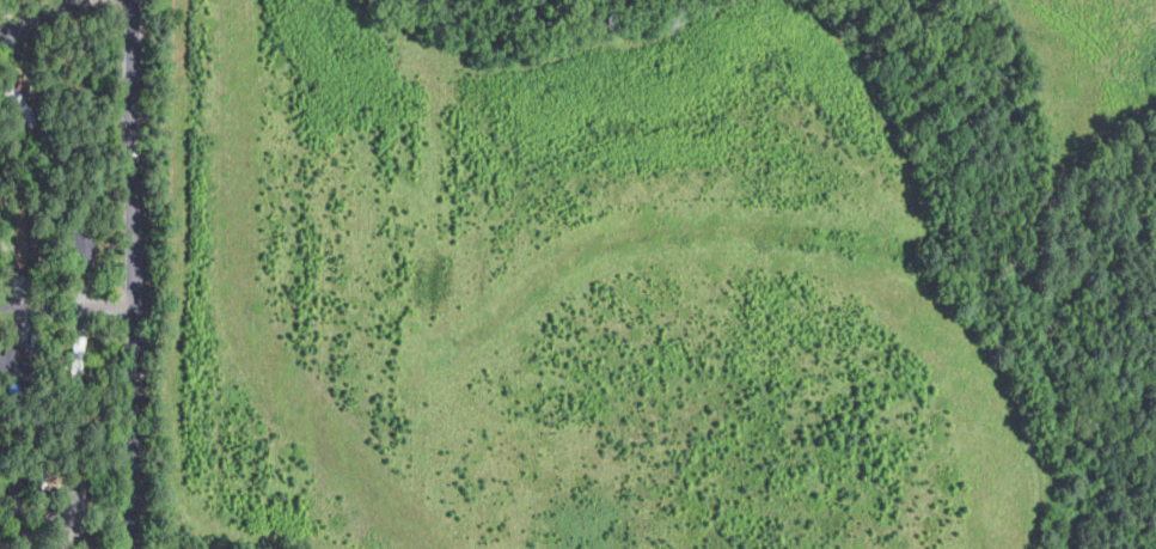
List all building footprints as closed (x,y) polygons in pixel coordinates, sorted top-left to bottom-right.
[(25,363),(0,354),(0,375),(18,382),(25,363)]
